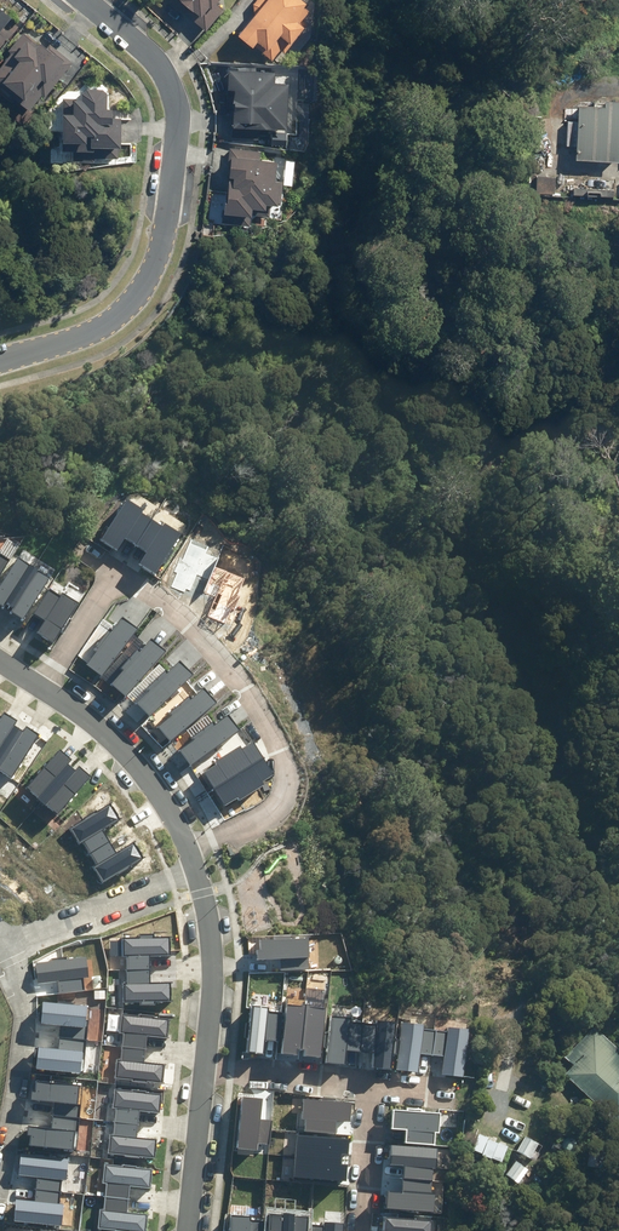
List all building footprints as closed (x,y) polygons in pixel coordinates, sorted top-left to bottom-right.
[(177,8),(181,4),(186,9),(183,13),(203,30),(217,15),(208,8),(215,0),(168,0),(177,8)] [(235,35),(234,35),(248,47),(250,44),(270,60),(278,50),(282,53),(289,44),(288,43),(301,27),(296,23),(306,11),(300,6),(303,3),(300,0),(255,0),(252,4),(253,13),(235,35)] [(9,17),(0,10),(0,27),(9,17)] [(0,64),(0,85),(12,95),(10,97),(25,110),(27,108),(40,119),(80,70),(48,44),(44,48),(37,42),(36,44),(22,33),(7,51),(9,53),(0,64)] [(230,113),(229,137),(256,139),(256,128),(283,129),(286,83),(272,82),(272,71),(255,70),(255,67),(228,66),(228,69),(226,69),(225,89),(226,89),(225,113),(230,113)] [(61,114),(59,114),(58,141),(59,142),(59,150),(73,150),(72,161),(93,162),(93,147),(102,147),(102,158),(117,159),(118,117),(108,117),(108,109),(104,108),(104,93),(99,88),(83,88),(79,93),(79,99),(61,98),(61,114)] [(618,103),(618,101),(601,100),(601,104),(590,103),(590,107),(573,106),(570,159),(615,162),(618,103)] [(259,151),(229,148),(226,176),(230,177),(230,180),(226,180),(224,192),(223,192),(222,200),(220,213),(221,213),(220,223),(252,227),(254,209),(262,210),(263,204),(274,205),(277,182),(272,181),(274,161),(258,159),(259,151)] [(558,176),(539,174),(538,193),(557,194),(558,176)] [(124,537),(147,552),(140,563),(156,573),(163,563),(166,565),(176,550),(173,548),(182,533),(165,523),(163,526),(140,512),(142,508),(127,499),(102,539),(117,548),(124,537)] [(9,559),(0,554),(0,573),(9,559)] [(18,557),(0,585),(0,604),(23,619),(49,577),(18,557)] [(52,643),(78,602),(62,592),(60,595),(51,588),(35,613),(46,620),(38,633),(52,643)] [(136,628),(122,617),(113,630),(110,628),(96,646),(99,648),(87,662),(101,673),(136,628)] [(165,653),(152,641),(142,652),(139,650),(124,667),(126,669),(114,683),(127,695),(165,653)] [(191,676),(179,663),(167,674),(165,671),(148,687),(151,689),(137,702),(149,714),(191,676)] [(215,703),(204,690),(192,700),(189,697),(172,712),(174,715),(160,727),(172,740),(215,703)] [(4,712),(0,719),(0,771),(12,778),(39,734),(26,726),(23,731),(14,725),(17,720),(4,712)] [(237,730),(227,716),(214,726),(212,723),(193,736),(196,739),(181,750),(191,764),(237,730)] [(204,772),(225,806),(237,798),(239,801),(264,785),(262,781),(274,774),(254,743),(243,749),(241,746),(214,763),(215,765),(204,772)] [(72,760),(60,749),(27,788),(58,814),(90,776),(79,766),(75,770),(68,764),(72,760)] [(121,818),(111,801),(68,828),(78,844),(83,840),(99,865),(95,867),(104,881),(141,858),(132,843),(116,853),(101,830),(121,818)] [(292,940),(292,934),(273,935),(273,940),(261,941),(261,950),(256,950),(256,961),(281,960),(281,971),(310,970),(309,939),(292,940)] [(137,938),(119,939),(119,957),(124,957),(124,984),(121,984),(121,1001),(139,1000),(139,1004),(155,1003),(155,1000),(170,1000),(169,981),(149,982),(148,955),(167,954),(167,937),(152,938),(152,935),(137,935),(137,938)] [(87,957),(35,962),(37,984),(58,981),(60,994),(85,991),(84,978),(89,978),(87,957)] [(86,1006),(42,1002),(40,1025),(60,1027),(58,1050),(39,1048),(37,1068),(80,1072),(86,1006)] [(325,1009),(287,1005),(283,1053),(298,1054),(299,1049),(306,1050),(306,1056),(320,1057),(325,1009)] [(278,1042),(281,1014),(268,1013),(269,1007),(254,1006),(249,1053),(267,1055),(268,1041),(278,1042)] [(139,1017),(121,1015),(119,1034),(123,1034),(120,1061),(116,1060),(115,1077),(132,1079),(132,1083),(147,1084),(147,1081),(162,1083),(164,1064),(144,1062),(147,1035),(166,1037),(168,1020),(154,1019),(155,1016),(140,1014),(139,1017)] [(346,1048),(361,1050),(361,1046),(364,1023),(352,1022),(352,1018),(332,1016),(327,1062),(344,1064),(346,1048)] [(377,1025),(364,1023),(361,1046),(377,1048),(375,1068),(391,1070),(395,1022),(378,1020),(377,1025)] [(443,1074),(464,1076),(470,1030),(449,1027),(448,1032),(424,1029),(425,1024),(401,1022),(399,1040),(395,1039),(394,1053),(399,1054),(397,1069),(418,1071),(420,1053),(445,1056),(443,1074)] [(587,1029),(560,1057),(571,1067),(561,1077),(612,1125),(618,1118),(618,1074),(615,1071),(618,1067),(618,1059),(587,1029)] [(28,1144),(76,1148),(77,1130),(73,1129),(76,1103),(79,1103),(81,1086),(33,1082),(31,1100),(51,1102),(49,1129),(30,1127),(28,1144)] [(132,1092),(114,1090),(111,1109),(116,1109),(113,1136),(109,1135),(107,1152),(125,1154),(125,1158),(140,1159),(140,1156),(155,1158),(157,1139),(137,1137),(140,1110),(159,1112),(161,1095),(147,1094),(147,1091),(132,1089),(132,1092)] [(242,1096),(236,1148),(256,1150),(256,1143),(271,1144),(273,1120),(261,1119),(263,1098),(242,1096)] [(353,1102),(304,1098),(302,1119),(307,1119),(306,1130),(336,1133),(337,1121),(351,1122),(353,1102)] [(436,1132),(439,1132),(441,1113),(393,1109),(391,1128),(408,1130),(407,1142),(435,1144),(436,1132)] [(350,1139),(297,1134),(293,1176),(346,1181),(348,1165),(342,1164),(342,1155),(348,1155),(350,1139)] [(542,1144),(528,1135),(519,1151),(533,1159),(542,1144)] [(392,1145),(390,1164),(406,1165),(404,1193),(390,1192),(389,1207),(434,1210),(435,1194),(431,1194),(433,1168),(436,1169),(438,1149),(392,1145)] [(607,1152),(592,1150),(589,1168),(604,1170),(607,1152)] [(15,1221),(62,1225),(64,1206),(60,1206),(62,1179),(65,1179),(67,1163),(19,1158),(17,1177),(37,1178),(35,1205),(16,1204),(15,1221)] [(532,1169),(518,1159),(507,1176),(521,1185),(532,1169)] [(104,1165),(102,1184),(106,1184),(103,1211),(100,1211),(98,1227),(116,1229),(116,1230),(146,1230),(148,1215),(128,1212),(131,1186),(150,1188),(152,1171),(138,1169),(138,1166),(123,1164),(123,1167),(104,1165)] [(270,1213),(268,1230),(307,1230),(308,1218),(295,1216),(295,1213),(282,1212),(281,1215),(270,1213)] [(263,1222),(251,1222),(252,1216),(231,1214),(230,1230),(262,1230),(263,1222)] [(383,1230),(430,1230),(430,1222),(384,1219),(383,1230)] [(312,1225),(312,1230),(343,1230),(344,1224),(325,1223),(325,1226),(312,1225)]
